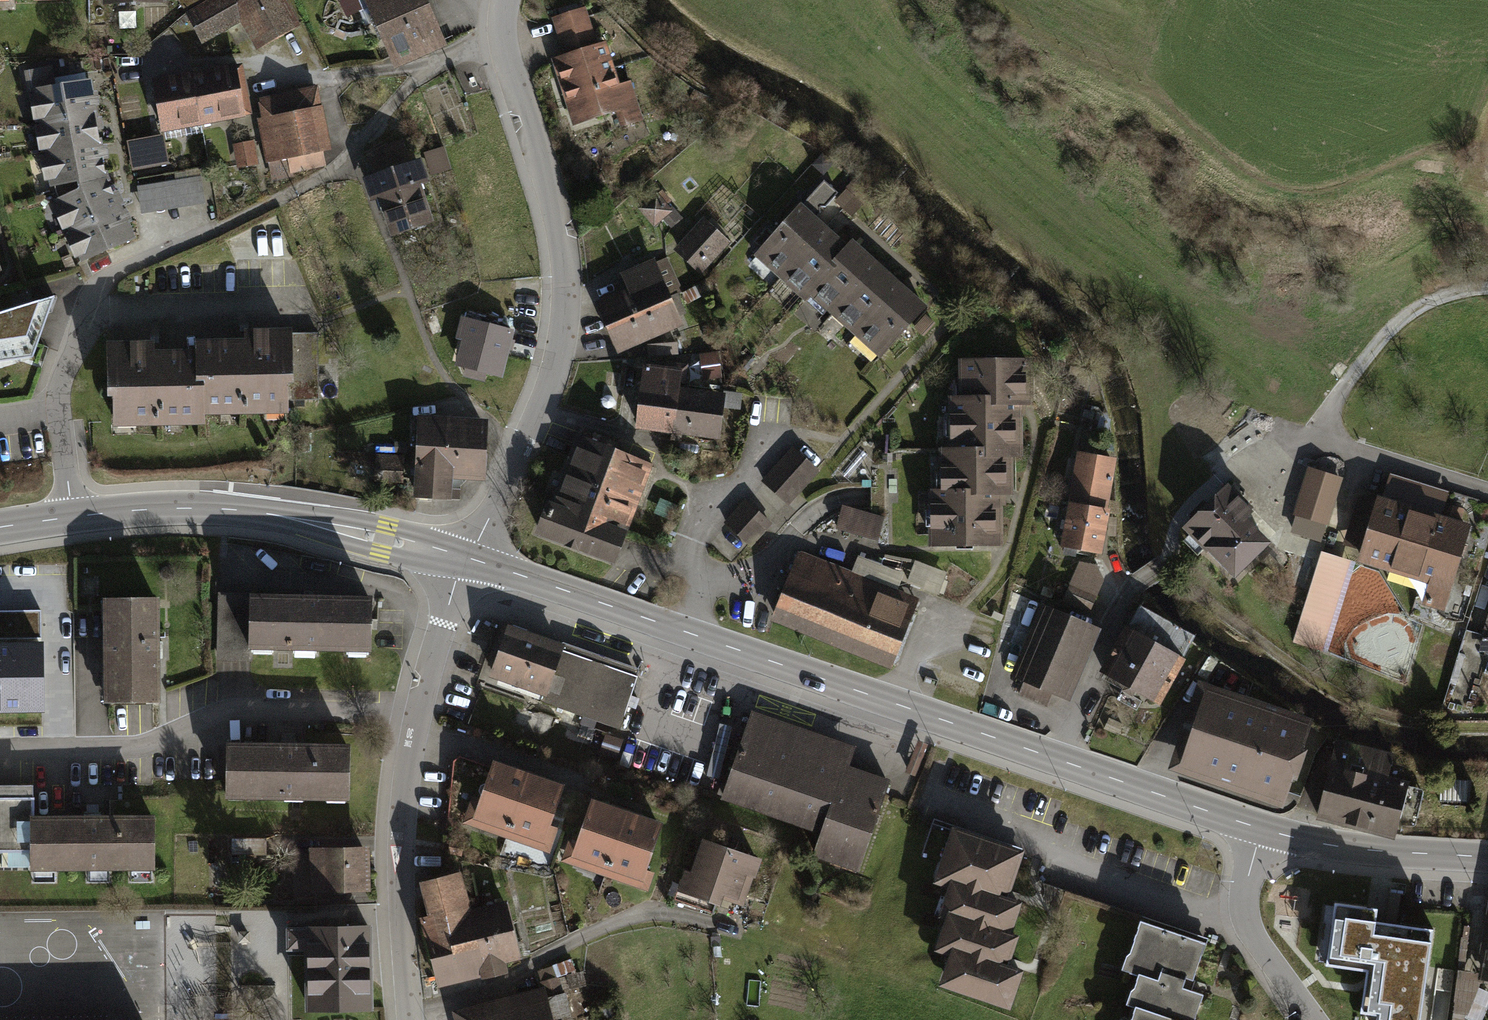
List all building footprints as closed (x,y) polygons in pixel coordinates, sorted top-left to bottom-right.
[(187,12),(202,39),(223,28),(222,25),(243,14),(252,29),(259,43),(293,25),(279,0),(209,0),(209,1),(187,12)] [(418,0),(343,0),(340,1),(346,15),(360,9),(366,25),(381,19),(396,54),(435,38),(421,6),(418,0)] [(593,39),(583,10),(556,20),(566,48),(593,39)] [(600,112),(623,105),(604,46),(581,53),(557,61),(571,104),(572,103),(575,111),(592,105),(593,107),(598,105),(600,112)] [(37,91),(42,121),(92,113),(89,97),(87,82),(51,88),(47,68),(26,72),(29,93),(37,91)] [(208,75),(193,78),(201,119),(244,112),(238,80),(242,80),(240,70),(208,75)] [(162,127),(201,119),(193,78),(174,82),(154,85),(162,127)] [(317,91),(263,102),(271,140),(263,142),(267,161),(270,160),(273,174),(324,164),(313,109),(320,107),(317,91)] [(42,121),(48,152),(97,143),(95,127),(92,113),(42,121)] [(162,137),(130,142),(134,167),(166,161),(162,137)] [(48,152),(56,192),(105,178),(101,160),(97,143),(48,152)] [(252,143),(237,146),(241,166),(256,163),(252,143)] [(405,148),(370,160),(382,196),(378,198),(382,211),(384,217),(389,215),(394,231),(428,220),(405,148)] [(446,155),(429,162),(435,176),(452,170),(446,155)] [(137,186),(141,214),(205,204),(201,176),(137,186)] [(56,192),(72,230),(118,209),(112,194),(105,178),(56,192)] [(838,192),(824,180),(801,206),(815,219),(820,213),(820,208),(821,206),(826,207),(838,192)] [(862,186),(856,181),(838,201),(851,213),(859,203),(852,197),(862,186)] [(669,200),(662,192),(642,208),(654,223),(663,215),(672,226),(681,219),(671,207),(668,210),(664,205),(669,200)] [(815,219),(801,206),(760,252),(772,263),(778,262),(787,270),(825,228),(816,220),(815,219)] [(124,222),(118,209),(72,230),(84,258),(130,238),(124,222)] [(706,225),(682,250),(699,266),(723,240),(706,225)] [(829,232),(825,228),(787,270),(796,278),(795,285),(806,295),(848,249),(829,232)] [(853,243),(848,249),(806,295),(804,298),(823,315),(831,307),(835,311),(839,306),(876,264),(859,249),(853,243)] [(611,326),(667,299),(681,290),(666,259),(652,265),(651,263),(627,274),(633,286),(624,290),(626,296),(602,306),(611,326)] [(884,271),(876,264),(839,306),(847,314),(846,321),(858,331),(862,327),(900,285),(884,271)] [(904,289),(900,285),(862,327),(871,335),(870,342),(882,353),(924,306),(904,289)] [(0,313),(0,355),(8,353),(11,360),(32,357),(47,321),(54,297),(0,313)] [(667,299),(611,326),(619,344),(642,334),(645,340),(669,330),(666,324),(675,320),(667,299)] [(934,322),(927,316),(916,327),(924,334),(934,322)] [(512,331),(463,318),(458,337),(472,340),(465,366),(495,374),(501,353),(506,354),(512,331)] [(318,332),(289,333),(290,373),(285,374),(285,400),(319,399),(318,332)] [(200,344),(200,354),(201,410),(221,409),(221,404),(241,403),(241,409),(266,408),(266,403),(285,403),(285,400),(285,374),(290,373),(289,333),(247,334),(247,343),(242,343),(200,344)] [(677,354),(676,342),(649,345),(650,357),(677,354)] [(202,419),(201,410),(200,354),(159,355),(152,355),(152,345),(110,346),(110,386),(116,386),(116,416),(135,415),(136,421),(160,420),(160,415),(180,415),(181,420),(202,419)] [(719,352),(707,354),(709,375),(721,374),(719,352)] [(954,436),(954,452),(1008,452),(1018,453),(1017,411),(1017,401),(1028,401),(1028,362),(964,362),(964,380),(968,382),(969,400),(954,400),(953,416),(958,416),(958,433),(954,436)] [(676,408),(678,392),(679,381),(685,381),(685,372),(646,367),(638,425),(672,429),(676,408)] [(712,396),(678,392),(676,408),(672,429),(671,437),(680,439),(681,430),(718,435),(722,408),(712,396)] [(726,393),(725,403),(738,405),(739,395),(726,393)] [(1094,430),(1096,415),(1085,413),(1082,428),(1094,430)] [(421,423),(419,446),(456,448),(457,426),(462,426),(462,419),(452,418),(452,425),(438,424),(421,423)] [(456,448),(419,446),(417,495),(433,495),(448,496),(449,471),(482,472),(484,427),(462,426),(457,426),(456,448)] [(584,431),(558,498),(599,514),(595,525),(620,534),(635,499),(648,466),(614,452),(616,446),(584,431)] [(817,469),(795,449),(765,482),(787,502),(817,469)] [(854,484),(873,463),(860,450),(840,472),(854,484)] [(934,525),(935,542),(998,542),(998,503),(998,491),(1008,491),(1008,452),(954,452),(945,452),(944,470),(949,472),(948,490),(934,490),(934,506),(938,505),(938,524),(934,525)] [(1111,459),(1082,454),(1072,505),(1105,511),(1117,513),(1117,503),(1103,501),(1111,459)] [(379,456),(378,480),(400,481),(402,457),(379,456)] [(1339,479),(1311,470),(1302,498),(1330,507),(1339,479)] [(1227,489),(1188,528),(1209,549),(1211,548),(1235,572),(1265,543),(1242,519),(1249,512),(1227,489)] [(544,520),(540,531),(567,541),(570,532),(583,536),(580,545),(613,558),(621,535),(620,534),(595,525),(599,514),(558,498),(554,509),(549,508),(544,520)] [(1466,528),(1380,501),(1379,504),(1360,498),(1349,532),(1369,538),(1362,559),(1448,585),(1466,528)] [(769,522),(747,502),(727,524),(749,544),(769,522)] [(842,505),(835,532),(848,535),(848,533),(877,541),(884,516),(842,505)] [(1105,511),(1072,505),(1065,545),(1098,551),(1105,511)] [(1312,645),(1339,559),(1321,553),(1295,640),(1312,645)] [(799,554),(775,614),(893,661),(913,609),(903,606),(907,597),(799,554)] [(1081,563),(1072,583),(1096,594),(1094,565),(1081,563)] [(929,570),(916,565),(909,582),(922,587),(929,570)] [(1095,596),(1071,585),(1065,599),(1089,610),(1095,596)] [(310,599),(220,597),(219,656),(252,657),(253,645),(369,647),(370,600),(310,599)] [(155,600),(108,601),(109,701),(156,700),(155,650),(155,600)] [(1140,609),(1104,673),(1136,691),(1156,702),(1192,638),(1140,609)] [(1087,628),(1052,613),(1052,614),(1041,610),(1037,620),(1047,625),(1024,678),(1026,679),(1019,694),(1047,706),(1054,691),(1059,693),(1087,628)] [(559,646),(509,629),(494,674),(530,687),(527,694),(541,699),(540,701),(620,729),(638,676),(558,649),(559,646)] [(44,711),(43,642),(0,642),(0,712),(44,711)] [(1208,700),(1188,759),(1280,790),(1301,731),(1273,722),(1275,716),(1258,710),(1256,716),(1208,700)] [(554,719),(537,713),(532,728),(549,733),(554,719)] [(850,758),(749,723),(729,781),(724,796),(823,830),(815,853),(858,867),(887,782),(857,772),(855,779),(849,777),(844,775),(850,758)] [(1337,743),(1319,814),(1395,834),(1407,786),(1385,780),(1392,757),(1337,743)] [(289,748),(228,747),(227,794),(348,796),(348,748),(289,748)] [(510,827),(528,775),(521,773),(495,764),(492,771),(457,759),(455,761),(448,827),(470,835),(477,816),(510,827)] [(543,780),(528,775),(510,827),(551,841),(555,829),(547,826),(561,787),(543,780)] [(32,851),(34,851),(34,819),(34,797),(3,797),(0,797),(0,851),(32,851)] [(569,843),(567,851),(608,865),(626,814),(613,809),(593,802),(578,846),(569,843)] [(644,820),(626,814),(608,865),(641,876),(638,885),(647,888),(652,874),(643,871),(659,825),(644,820)] [(90,819),(34,819),(34,851),(32,851),(32,866),(153,865),(153,819),(90,819)] [(1015,850),(954,830),(943,862),(950,864),(943,883),(952,886),(948,897),(956,899),(950,916),(1015,938),(1015,936),(1008,934),(1019,903),(998,896),(999,892),(1000,888),(1008,891),(1017,865),(1010,863),(1015,850)] [(267,838),(232,838),(232,855),(267,855),(267,838)] [(463,844),(451,842),(449,852),(461,854),(463,844)] [(706,842),(689,892),(717,901),(721,890),(744,897),(757,860),(706,842)] [(363,849),(319,850),(320,879),(324,879),(324,890),(343,889),(364,889),(363,849)] [(422,918),(437,976),(518,956),(505,904),(469,913),(460,877),(424,886),(431,916),(422,918)] [(1377,908),(1335,903),(1326,965),(1369,971),(1372,943),(1394,946),(1392,960),(1385,959),(1376,1019),(1420,1019),(1433,929),(1376,921),(1377,908)] [(1015,938),(950,916),(945,930),(952,932),(946,951),(953,954),(949,965),(957,967),(951,986),(1008,1006),(1020,971),(999,964),(1001,960),(1002,956),(1008,958),(1015,938)] [(331,927),(287,928),(287,949),(308,949),(310,1009),(369,1008),(368,926),(345,927),(345,920),(338,920),(331,920),(331,927)] [(1140,920),(1129,953),(1135,955),(1129,972),(1138,975),(1134,988),(1141,990),(1135,1007),(1175,1019),(1195,1019),(1203,994),(1182,987),(1184,982),(1186,977),(1193,980),(1201,955),(1196,953),(1200,941),(1140,920)] [(1474,992),(1479,974),(1460,971),(1454,1011),(1464,1013),(1474,992)] [(578,973),(568,975),(570,986),(580,984),(578,973)] [(1466,1017),(1472,1019),(1480,1019),(1487,1003),(1487,992),(1479,987),(1466,1017)] [(544,1001),(472,1019),(549,1019),(544,1001)] [(1135,1007),(1131,1019),(1175,1019),(1135,1007)]
